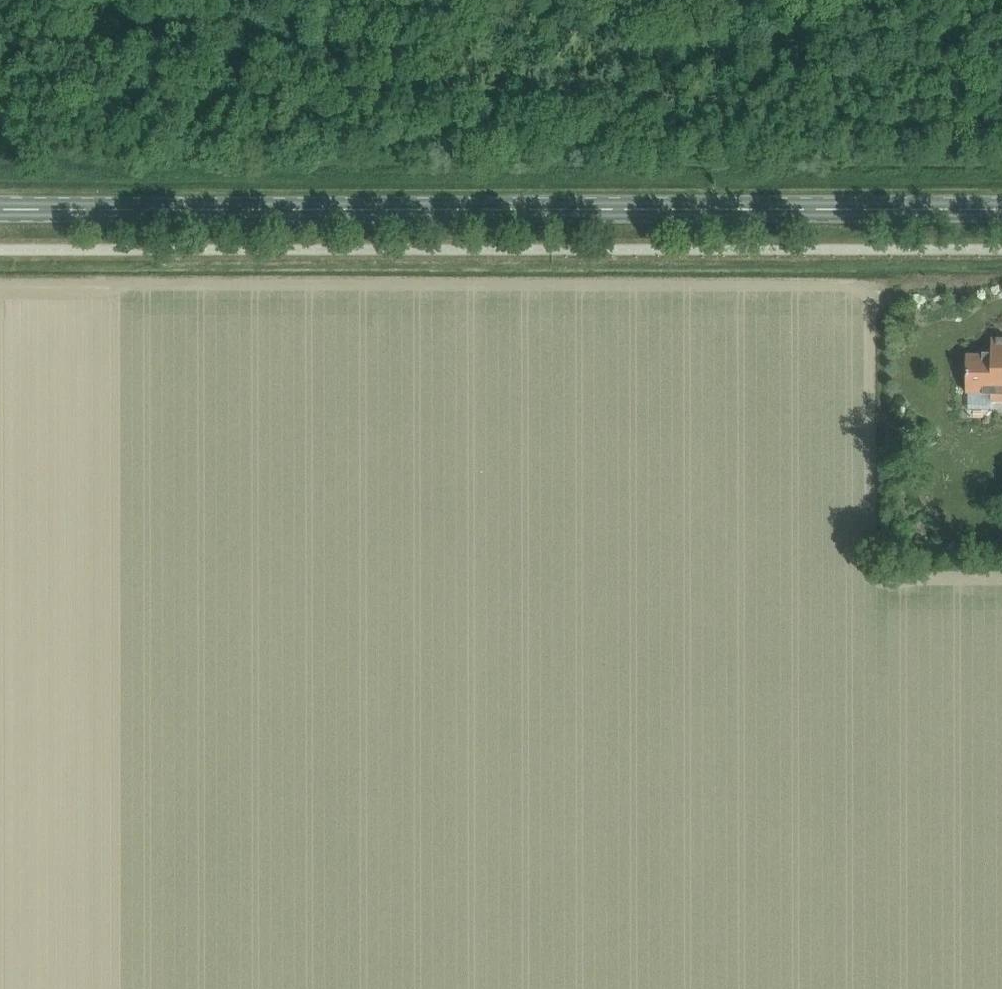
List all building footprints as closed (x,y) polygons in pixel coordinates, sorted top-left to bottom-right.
[(991,339),(991,356),(966,356),(966,394),(991,394),(991,402),(1001,402),(1001,339),(991,339)]
